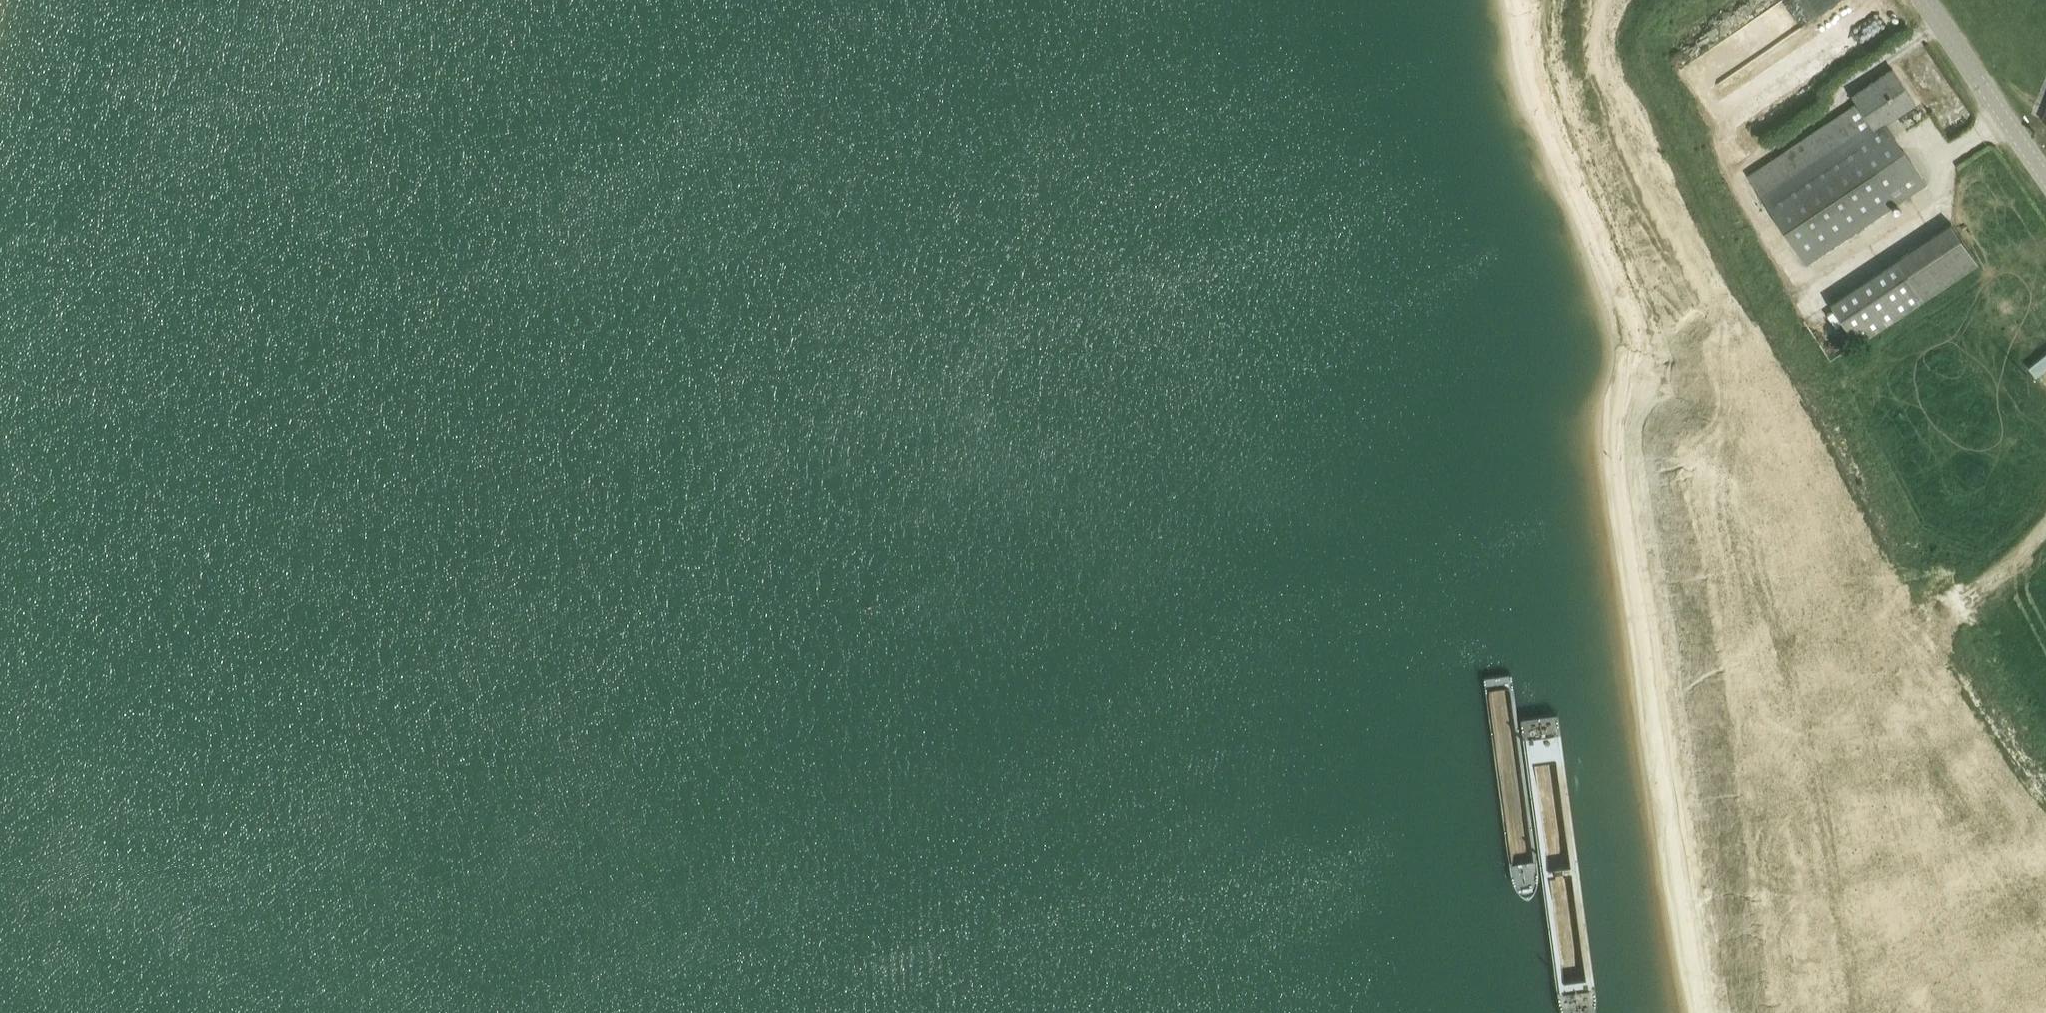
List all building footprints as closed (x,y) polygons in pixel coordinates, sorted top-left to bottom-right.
[(1893,67),(1853,94),(1858,102),(1749,174),(1762,194),(1806,261),(1926,182),(1886,122),(1916,102),(1893,67)] [(1831,302),(1857,342),(1978,262),(1952,222),(1831,302)] [(2029,365),(2036,374),(2045,366),(2045,351),(2029,365)]
